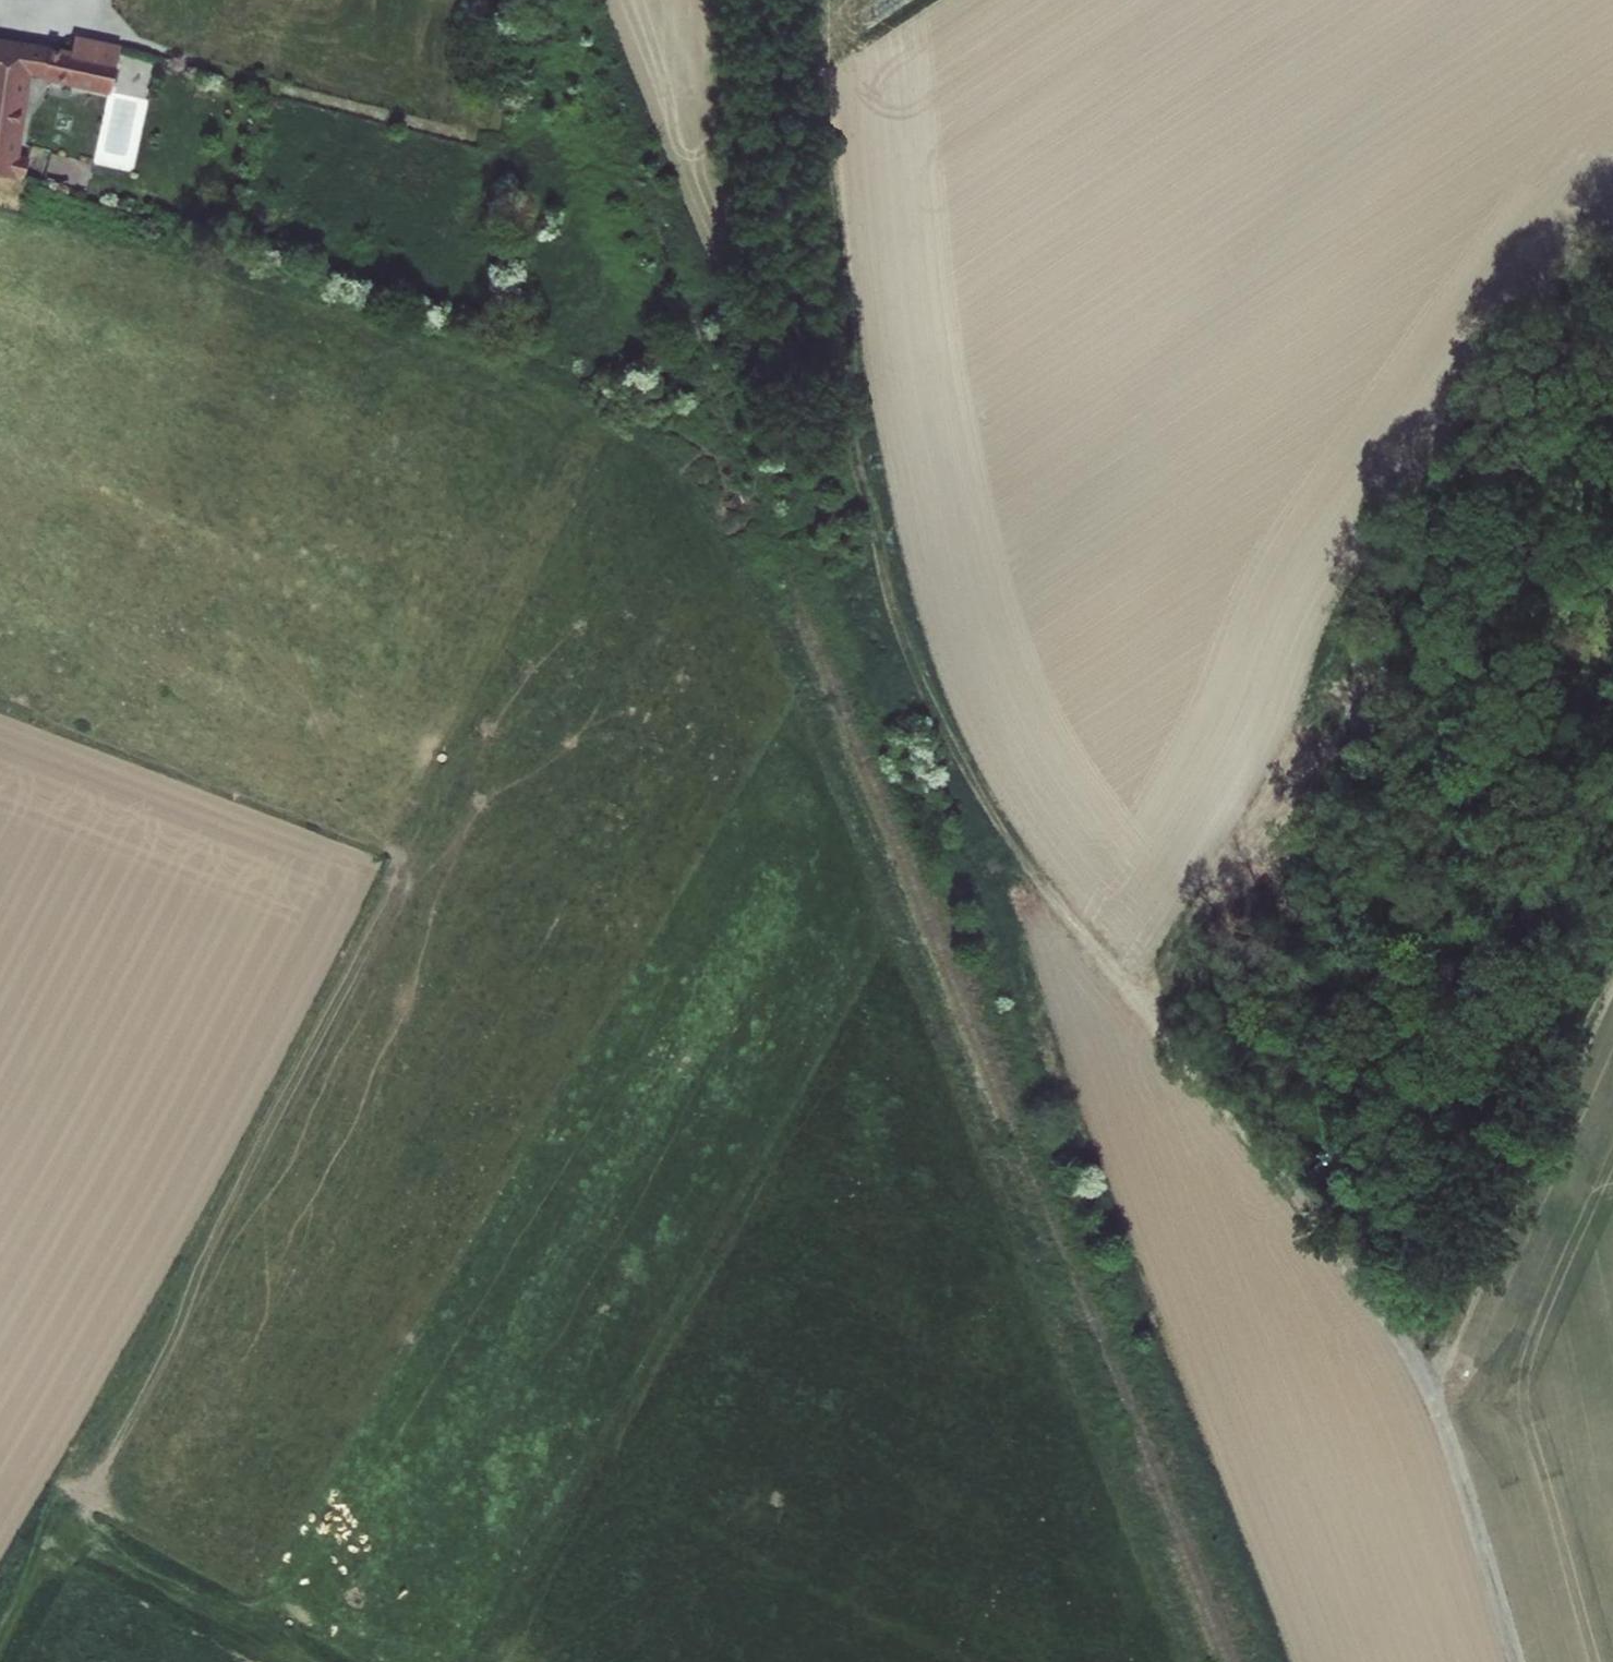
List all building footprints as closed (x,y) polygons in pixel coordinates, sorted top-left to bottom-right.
[(25,142),(19,140),(29,58),(111,75),(121,32),(76,22),(73,38),(0,24),(0,156),(21,160),(25,142)]
